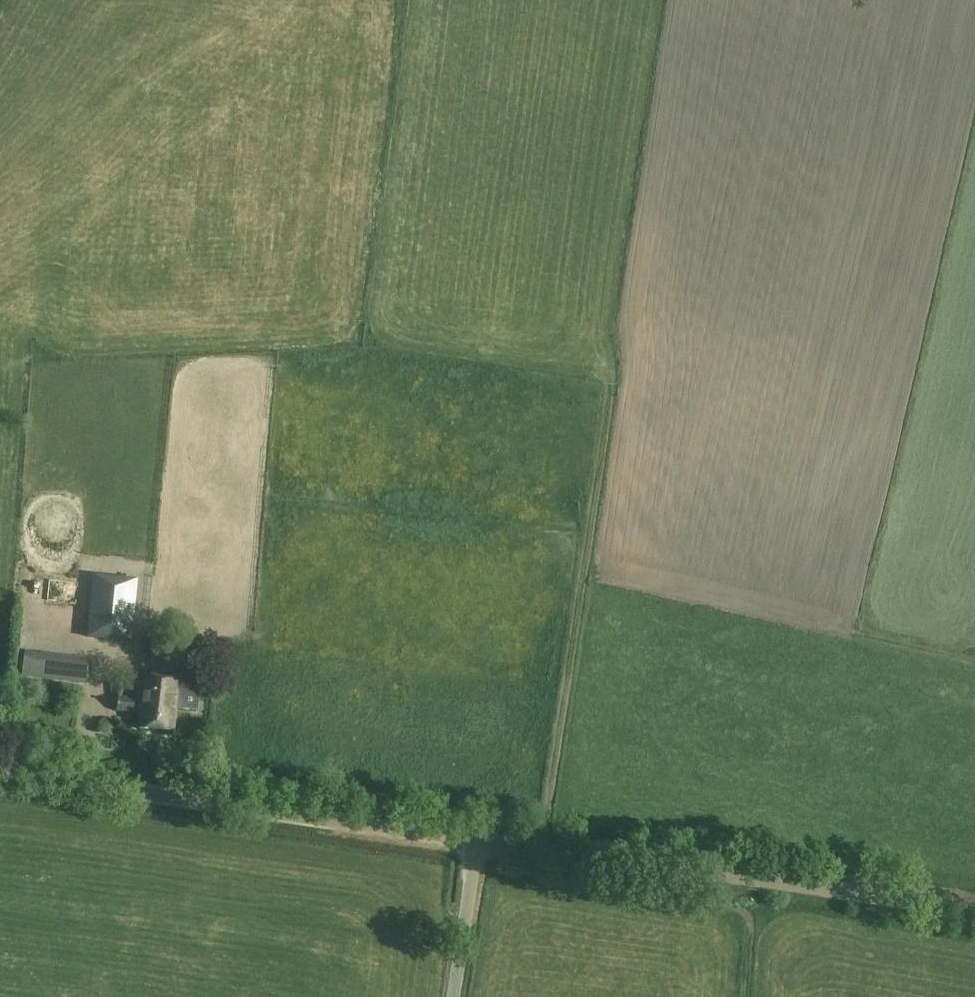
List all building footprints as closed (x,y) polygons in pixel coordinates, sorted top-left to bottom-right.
[(91,576),(86,636),(86,637),(87,638),(88,638),(129,642),(131,642),(131,641),(137,580),(137,578),(135,577),(93,574),(92,575),(91,576)] [(28,623),(29,639),(53,638),(53,622),(28,623)] [(89,659),(26,651),(22,676),(86,684),(89,659)] [(137,700),(117,698),(116,710),(132,711),(133,707),(141,708),(139,727),(173,730),(176,693),(200,695),(202,670),(182,668),(181,678),(139,675),(137,700)]
